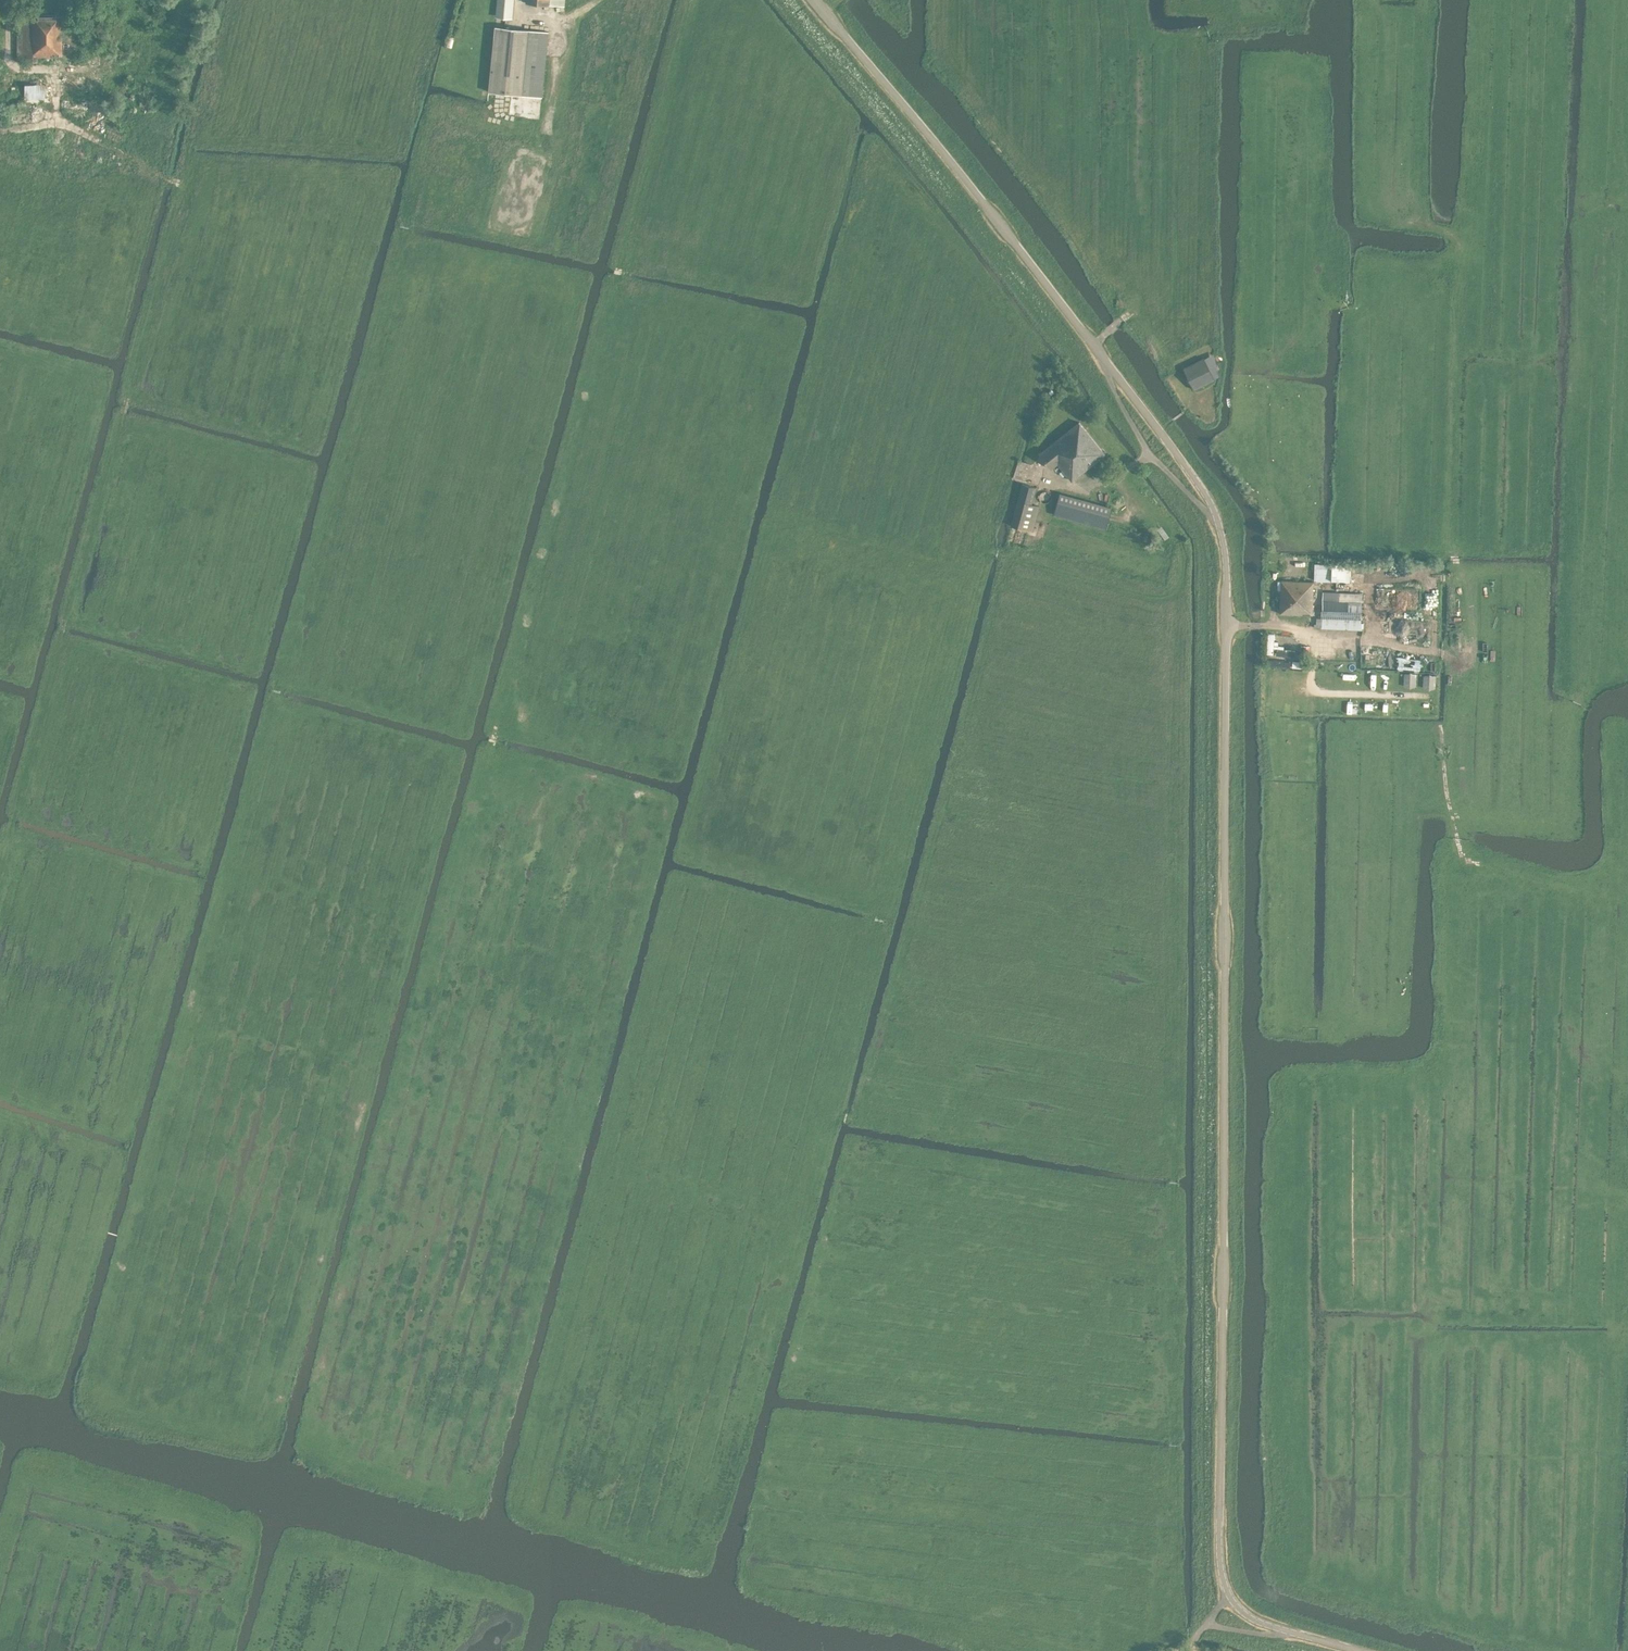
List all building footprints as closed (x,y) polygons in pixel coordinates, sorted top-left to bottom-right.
[(496,15),(511,17),(513,0),(497,0),(496,15)] [(17,21),(17,61),(37,62),(37,56),(67,56),(67,42),(62,42),(61,14),(25,15),(25,22),(17,21)] [(549,32),(528,30),(495,26),(489,91),(522,94),(542,97),(549,32)] [(24,99),(25,99),(44,99),(44,103),(52,103),(53,96),(50,96),(44,84),(24,84),(24,99)] [(1214,379),(1204,358),(1183,368),(1193,389),(1214,379)] [(128,399),(125,399),(121,414),(124,414),(127,415),(131,400),(128,399)] [(1079,421),(1039,454),(1051,468),(1057,463),(1061,468),(1071,480),(1104,453),(1079,421)] [(1022,483),(1010,525),(1032,531),(1039,505),(1032,503),(1036,487),(1022,483)] [(1059,493),(1054,514),(1106,528),(1112,507),(1059,493)] [(1315,564),(1314,580),(1350,582),(1351,565),(1315,564)] [(1277,581),(1277,590),(1280,590),(1279,614),(1312,614),(1313,581),(1277,581)] [(1322,592),(1321,628),(1362,630),(1363,630),(1363,623),(1361,623),(1362,594),(1362,593),(1322,592)] [(1276,647),(1276,654),(1294,656),(1294,650),(1276,647)] [(1390,654),(1389,666),(1417,668),(1417,667),(1422,667),(1422,657),(1390,654)] [(1417,673),(1405,672),(1404,685),(1417,685),(1417,673)]
